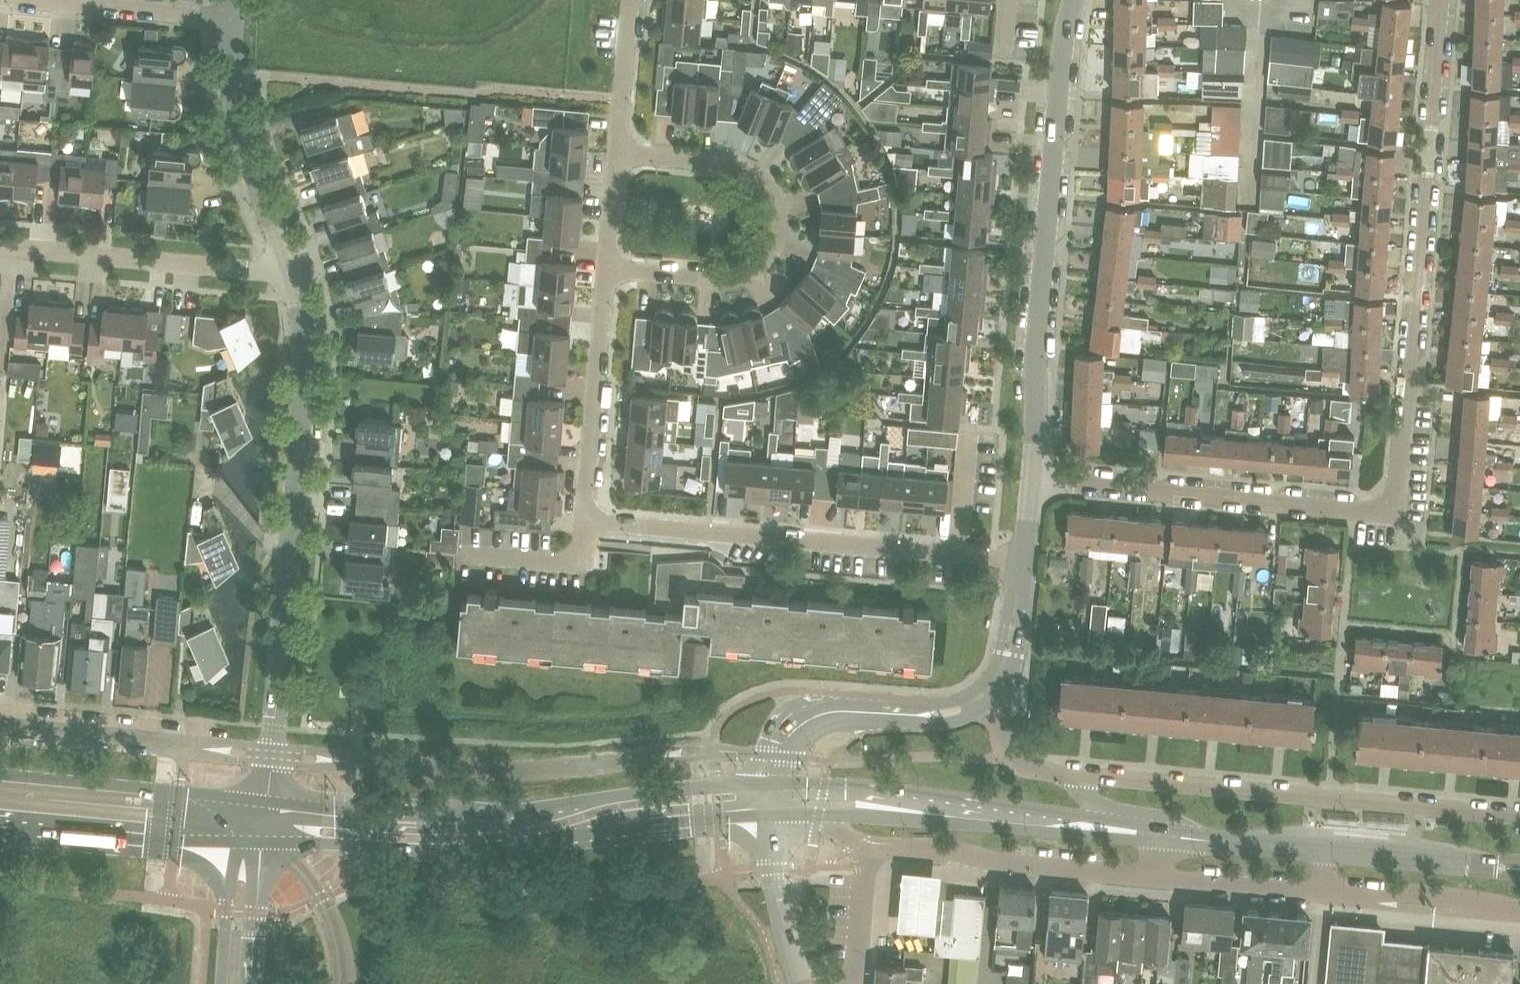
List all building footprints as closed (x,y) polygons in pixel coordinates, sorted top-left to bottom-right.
[(702,16),(706,17),(708,0),(665,0),(664,0),(663,13),(702,16)] [(813,4),(827,6),(826,15),(833,15),(835,0),(813,0),(813,4)] [(869,2),(869,0),(857,0),(855,13),(868,14),(869,2)] [(869,2),(868,14),(867,27),(879,28),(881,15),(902,17),(903,1),(903,0),(869,0),(869,2)] [(946,11),(963,12),(967,13),(968,6),(968,0),(947,0),(946,5),(946,11)] [(967,13),(972,13),(976,9),(976,7),(990,8),(991,0),(968,0),(968,6),(967,13)] [(1145,22),(1152,22),(1152,12),(1145,12),(1146,0),(1115,0),(1114,21),(1145,22)] [(1222,23),(1222,0),(1194,0),(1194,22),(1204,22),(1219,22),(1219,23),(1222,23)] [(1359,27),(1360,16),(1353,15),(1355,0),(1344,0),(1336,0),(1333,0),(1319,0),(1318,15),(1333,17),(1333,19),(1347,20),(1351,21),(1350,26),(1359,27)] [(1380,24),(1407,27),(1410,3),(1384,0),(1383,0),(1381,12),(1368,11),(1368,17),(1369,17),(1368,22),(1380,24)] [(1475,13),(1502,14),(1503,0),(1476,0),(1475,13)] [(743,7),(742,20),(751,21),(752,8),(743,7)] [(768,7),(760,7),(757,41),(768,42),(769,19),(767,19),(768,7)] [(919,21),(928,22),(929,9),(920,8),(919,21)] [(963,12),(962,25),(971,25),(972,13),(967,13),(963,12)] [(702,16),(663,13),(662,26),(666,27),(665,35),(700,39),(702,16)] [(1475,13),(1474,36),(1501,37),(1502,14),(1475,13)] [(1157,27),(1166,27),(1166,15),(1157,15),(1157,22),(1157,27)] [(1175,15),(1166,15),(1166,27),(1175,27),(1175,15)] [(1369,17),(1368,17),(1360,16),(1359,27),(1367,28),(1368,22),(1369,17)] [(741,32),(750,33),(751,21),(742,20),(741,32)] [(927,34),(928,22),(919,21),(918,33),(927,34)] [(1114,21),(1114,45),(1145,45),(1145,30),(1157,30),(1157,27),(1157,22),(1152,22),(1145,22),(1114,21)] [(1222,23),(1219,23),(1218,46),(1245,47),(1245,27),(1241,23),(1222,23)] [(1380,24),(1378,47),(1405,50),(1407,27),(1380,24)] [(970,38),(971,25),(962,25),(961,37),(970,38)] [(783,34),(785,51),(797,50),(796,33),(783,34)] [(25,76),(28,39),(7,34),(6,39),(4,60),(0,60),(0,85),(24,87),(25,76)] [(1272,34),(1270,58),(1313,63),(1318,64),(1321,40),(1315,39),(1272,34)] [(1500,61),(1501,37),(1474,36),(1473,60),(1500,61)] [(48,64),(49,59),(50,44),(50,38),(28,39),(25,76),(24,87),(45,89),(45,99),(56,100),(57,90),(60,65),(48,64)] [(72,66),(60,65),(57,90),(70,91),(71,81),(93,83),(96,46),(75,40),(73,46),(72,66)] [(969,41),(968,54),(992,57),(993,43),(969,41)] [(174,49),(158,48),(139,46),(138,57),(136,57),(134,77),(177,81),(179,62),(180,62),(182,62),(183,61),(184,60),(185,59),(186,58),(187,57),(187,55),(188,54),(187,52),(187,51),(187,50),(186,48),(185,47),(183,47),(182,46),(180,46),(174,45),(174,49)] [(1114,45),(1113,68),(1152,69),(1152,59),(1144,58),(1145,45),(1114,45)] [(1405,50),(1378,47),(1361,45),(1360,60),(1351,59),(1350,67),(1402,73),(1405,50)] [(1218,46),(1216,46),(1215,70),(1242,70),(1243,70),(1245,47),(1237,46),(1218,46)] [(812,52),(811,63),(828,75),(830,53),(812,52)] [(1313,64),(1272,59),(1269,80),(1311,85),(1313,64)] [(664,74),(663,88),(675,89),(672,113),(672,114),(673,114),(673,117),(674,119),(675,121),(676,122),(678,124),(680,125),(682,125),(684,125),(687,125),(689,124),(690,122),(692,120),(693,118),(693,116),(694,116),(698,81),(699,63),(677,60),(676,65),(665,64),(664,74)] [(1499,85),(1500,61),(1473,60),(1472,84),(1499,85)] [(952,79),(952,84),(958,84),(994,87),(995,76),(990,76),(991,65),(960,62),(954,61),(952,79)] [(845,88),(847,64),(831,62),(829,75),(845,88)] [(1165,74),(1165,62),(1157,62),(1157,69),(1152,69),(1113,68),(1113,92),(1142,93),(1142,94),(1157,94),(1157,74),(1165,74)] [(1174,62),(1165,62),(1165,74),(1174,74),(1174,62)] [(698,81),(694,116),(696,116),(696,119),(696,121),(697,123),(699,124),(701,126),(703,127),(705,127),(707,127),(709,127),(711,126),(713,124),(714,122),(715,120),(716,118),(717,118),(719,93),(731,94),(732,80),(733,68),(721,67),(721,65),(699,63),(698,81)] [(1402,73),(1350,67),(1350,75),(1358,76),(1356,91),(1373,93),(1400,96),(1402,73)] [(732,80),(731,94),(743,95),(743,90),(744,81),(745,69),(733,68),(732,80)] [(1242,98),(1242,70),(1215,70),(1202,69),(1202,97),(1242,98)] [(860,97),(883,78),(862,75),(860,97)] [(175,101),(177,81),(134,77),(132,98),(134,98),(133,109),(168,113),(167,117),(174,117),(175,117),(177,117),(178,116),(179,115),(180,114),(181,113),(182,112),(182,111),(183,109),(183,108),(182,106),(181,105),(181,103),(180,102),(178,102),(177,101),(175,101)] [(927,77),(926,86),(939,87),(940,78),(927,77)] [(940,78),(939,87),(952,88),(952,84),(952,79),(940,78)] [(759,128),(772,96),(776,87),(762,81),(758,90),(752,88),(738,120),(759,128)] [(1311,86),(1278,82),(1277,95),(1309,99),(1311,86)] [(892,83),(874,98),(911,101),(912,91),(897,89),(892,83)] [(952,88),(950,105),(956,106),(987,109),(988,98),(993,99),(994,87),(958,84),(952,84),(952,88)] [(779,137),(780,136),(793,105),(786,102),(791,91),(777,85),(776,87),(772,96),(759,128),(759,129),(759,130),(758,132),(758,134),(759,135),(759,137),(760,138),(761,140),(762,141),(763,142),(765,143),(767,143),(768,143),(770,143),(772,143),(773,142),(775,141),(776,140),(777,139),(778,138),(779,137)] [(821,104),(813,113),(804,124),(813,132),(816,137),(795,150),(795,151),(793,152),(792,154),(791,156),(790,158),(790,160),(791,162),(792,164),(793,166),(795,168),(797,169),(799,169),(801,169),(803,169),(805,168),(806,169),(836,151),(825,132),(827,130),(822,121),(830,112),(843,96),(834,88),(821,104)] [(1471,114),(1497,116),(1498,93),(1472,91),(1471,114)] [(1373,93),(1370,116),(1397,119),(1400,96),(1373,93)] [(794,116),(804,124),(813,113),(821,104),(811,96),(794,116)] [(899,101),(889,100),(873,98),(861,108),(868,116),(870,120),(896,122),(899,101)] [(1112,101),(1111,125),(1142,126),(1142,117),(1143,102),(1112,101)] [(490,110),(485,110),(486,104),(472,103),(472,108),(470,108),(468,127),(488,129),(490,110)] [(1199,129),(1240,131),(1241,104),(1213,103),(1212,121),(1200,120),(1199,129)] [(1265,104),(1264,130),(1287,132),(1289,107),(1265,104)] [(540,146),(587,150),(589,128),(564,126),(565,108),(534,105),(532,123),(550,124),(549,132),(548,132),(541,140),(540,146)] [(948,122),(948,127),(990,130),(991,119),(986,119),(987,109),(956,106),(950,105),(948,122)] [(466,119),(466,112),(467,108),(445,106),(446,124),(466,119)] [(1348,119),(1350,108),(1341,107),(1340,118),(1348,119)] [(1358,109),(1350,108),(1348,119),(1357,120),(1358,109)] [(313,148),(318,163),(350,153),(350,154),(376,146),(372,135),(359,134),(352,110),(302,126),(309,149),(313,148)] [(1509,124),(1518,125),(1518,113),(1509,112),(1509,124)] [(1471,114),(1469,139),(1496,140),(1497,116),(1471,114)] [(1395,143),(1397,119),(1370,116),(1367,140),(1395,143)] [(922,129),(935,130),(936,121),(923,120),(922,129)] [(936,121),(935,130),(948,131),(948,127),(948,122),(936,121)] [(1111,125),(1110,148),(1141,149),(1153,150),(1160,150),(1161,132),(1162,133),(1163,122),(1154,121),(1154,127),(1149,126),(1142,126),(1111,125)] [(1163,122),(1162,133),(1171,133),(1171,127),(1171,122),(1163,122)] [(948,131),(946,149),(955,150),(961,150),(983,151),(984,141),(989,142),(990,130),(948,127),(948,131)] [(1196,129),(1195,152),(1204,152),(1210,153),(1221,153),(1239,154),(1240,131),(1199,129),(1196,129)] [(175,131),(163,131),(162,142),(175,143),(175,131)] [(1263,136),(1261,164),(1289,166),(1290,153),(1291,139),(1263,136)] [(1468,163),(1494,164),(1496,140),(1469,139),(1468,163)] [(843,182),(845,192),(858,189),(853,167),(850,161),(855,157),(847,144),(836,151),(806,169),(807,170),(805,171),(804,173),(803,175),(802,177),(802,180),(802,182),(803,184),(805,186),(806,187),(808,188),(811,189),(813,189),(815,188),(817,187),(818,188),(839,175),(843,182)] [(540,146),(540,150),(545,160),(539,162),(538,167),(534,167),(533,179),(559,182),(560,170),(585,172),(587,150),(540,146)] [(1336,162),(1336,165),(1344,165),(1352,166),(1352,171),(1364,172),(1392,175),(1394,151),(1366,148),(1354,147),(1353,159),(1337,158),(1336,162)] [(18,148),(17,159),(14,196),(35,202),(36,196),(37,181),(38,175),(50,176),(52,151),(40,150),(18,148)] [(189,152),(173,151),(154,149),(153,161),(151,160),(149,181),(192,185),(194,165),(195,165),(197,165),(198,165),(200,164),(201,163),(202,162),(202,160),(203,159),(203,157),(203,156),(202,154),(202,153),(201,152),(200,151),(198,150),(197,149),(196,149),(189,148),(189,152)] [(1110,148),(1109,171),(1139,173),(1147,173),(1152,173),(1152,168),(1159,168),(1161,168),(1169,169),(1169,162),(1160,162),(1152,161),(1153,150),(1141,149),(1110,148)] [(897,153),(889,152),(893,164),(913,166),(914,150),(897,149),(897,153)] [(954,166),(953,171),(960,171),(996,175),(997,163),(992,163),(993,152),(983,151),(961,150),(955,150),(954,166)] [(86,154),(64,152),(52,151),(50,176),(61,177),(59,198),(59,204),(81,202),(85,165),(86,154)] [(350,153),(318,163),(314,164),(321,188),(325,186),(330,201),(361,191),(362,192),(367,191),(361,174),(356,175),(350,154),(350,153)] [(1221,153),(1220,166),(1238,166),(1239,154),(1221,153)] [(106,167),(85,165),(81,202),(102,208),(104,202),(105,181),(117,182),(120,157),(107,156),(106,167)] [(14,196),(17,159),(0,157),(0,197),(14,196)] [(484,158),(468,159),(468,172),(485,172),(484,158)] [(1515,171),(1515,160),(1507,159),(1506,171),(1515,171)] [(1328,162),(1328,169),(1336,170),(1336,165),(1336,162),(1328,162)] [(1493,188),(1494,164),(1468,163),(1467,186),(1493,188)] [(928,173),(941,174),(941,165),(929,164),(928,173)] [(1261,164),(1260,188),(1284,189),(1287,190),(1289,166),(1261,164)] [(941,165),(941,174),(953,175),(953,171),(954,166),(941,165)] [(1328,169),(1327,175),(1334,175),(1343,176),(1344,165),(1336,165),(1336,170),(1328,169)] [(1344,165),(1343,176),(1351,177),(1352,171),(1352,166),(1344,165)] [(1109,171),(1108,195),(1138,196),(1149,197),(1149,181),(1151,179),(1160,179),(1161,168),(1159,168),(1152,168),(1152,173),(1147,173),(1139,173),(1109,171)] [(1161,168),(1160,179),(1169,179),(1169,174),(1169,169),(1161,168)] [(445,170),(444,181),(458,183),(459,172),(455,171),(445,170)] [(958,193),(994,196),(996,175),(960,171),(958,193)] [(1351,177),(1350,195),(1362,196),(1390,198),(1392,175),(1364,172),(1352,171),(1351,177)] [(915,189),(917,174),(895,172),(899,188),(915,189)] [(1169,179),(1169,182),(1181,183),(1182,175),(1169,174),(1169,179)] [(1220,207),(1236,208),(1238,177),(1221,177),(1220,207)] [(558,193),(559,182),(533,179),(532,192),(548,193),(546,215),(581,218),(583,196),(558,193)] [(183,216),(183,220),(189,220),(191,220),(192,220),(194,220),(195,219),(196,218),(197,217),(198,215),(198,214),(198,212),(198,211),(198,209),(197,208),(196,207),(195,206),(194,205),(192,204),(191,204),(192,185),(149,181),(147,202),(150,202),(149,213),(156,214),(154,233),(166,234),(168,219),(168,215),(183,216)] [(878,184),(858,189),(845,192),(848,204),(881,196),(878,184)] [(1260,188),(1259,210),(1267,210),(1282,212),(1284,189),(1260,188)] [(337,224),(341,239),(373,229),(374,231),(383,228),(378,210),(368,213),(362,192),(361,191),(330,201),(325,202),(333,226),(337,224)] [(992,218),(994,196),(958,193),(956,214),(992,218)] [(1494,220),(1494,213),(1496,198),(1466,194),(1463,217),(1494,220)] [(1362,196),(1360,219),(1388,221),(1390,198),(1362,196)] [(1142,238),(1151,239),(1153,227),(1146,226),(1146,223),(1141,223),(1142,208),(1108,204),(1105,228),(1131,231),(1143,232),(1142,238)] [(937,217),(938,208),(925,207),(924,216),(937,217)] [(857,211),(849,210),(822,208),(820,230),(855,233),(857,211)] [(938,208),(937,217),(949,218),(950,214),(950,210),(938,208)] [(1247,208),(1245,229),(1253,230),(1265,231),(1267,210),(1259,210),(1247,208)] [(1332,223),(1340,224),(1341,211),(1333,211),(1332,217),(1332,223)] [(1350,212),(1341,211),(1340,224),(1349,224),(1350,212)] [(1242,214),(1218,212),(1215,238),(1240,240),(1242,214)] [(950,214),(949,218),(951,222),(955,222),(954,237),(985,239),(986,229),(991,229),(992,218),(956,214),(950,214)] [(581,218),(546,215),(544,237),(528,235),(527,248),(552,250),(553,238),(579,240),(581,218)] [(1463,217),(1461,240),(1491,243),(1494,220),(1463,217)] [(1514,229),(1514,218),(1506,217),(1505,229),(1514,229)] [(1358,242),(1386,245),(1388,221),(1360,219),(1358,242)] [(1162,228),(1153,227),(1151,239),(1160,240),(1162,228)] [(1128,254),(1131,231),(1105,228),(1102,251),(1128,254)] [(380,251),(374,231),(373,229),(341,239),(337,241),(344,264),(349,263),(353,277),(385,268),(385,269),(390,267),(385,250),(380,251)] [(853,255),(855,233),(820,230),(818,252),(846,254),(838,271),(861,282),(867,271),(851,263),(852,255),(853,255)] [(907,253),(908,241),(900,240),(899,252),(907,253)] [(1461,240),(1458,264),(1489,267),(1491,243),(1461,240)] [(1346,258),(1346,265),(1356,266),(1384,268),(1386,245),(1358,242),(1348,241),(1346,258)] [(951,269),(987,272),(988,261),(983,260),(984,249),(953,247),(951,269)] [(551,262),(552,250),(527,248),(526,260),(522,260),(520,282),(575,287),(577,264),(551,262)] [(1102,251),(1099,274),(1125,277),(1128,254),(1102,251)] [(1328,269),(1336,270),(1338,257),(1329,257),(1328,269)] [(1338,257),(1336,270),(1345,271),(1346,265),(1346,258),(1338,257)] [(919,270),(932,271),(933,263),(920,262),(919,270)] [(945,264),(944,264),(933,263),(932,271),(944,273),(945,264)] [(1508,276),(1510,264),(1501,263),(1500,275),(1508,276)] [(1237,266),(1211,264),(1210,281),(1228,282),(1228,279),(1236,280),(1237,266)] [(1458,264),(1456,287),(1486,290),(1489,267),(1458,264)] [(1518,265),(1510,264),(1508,276),(1517,277),(1518,265)] [(1382,292),(1384,268),(1356,266),(1354,290),(1382,292)] [(365,314),(365,315),(404,311),(404,310),(419,309),(419,302),(413,302),(413,300),(401,302),(397,288),(392,290),(385,269),(385,268),(353,277),(349,279),(356,302),(361,301),(365,314)] [(985,293),(987,272),(951,269),(949,290),(985,293)] [(810,270),(795,287),(822,310),(834,321),(848,305),(846,303),(851,291),(856,293),(861,282),(838,271),(833,282),(829,287),(810,270)] [(1137,285),(1146,286),(1147,273),(1138,273),(1137,285)] [(1146,286),(1154,287),(1155,280),(1156,280),(1156,274),(1147,273),(1146,286)] [(1135,278),(1125,277),(1099,274),(1096,297),(1123,300),(1124,288),(1134,289),(1135,278)] [(471,278),(454,277),(453,290),(470,290),(471,278)] [(573,309),(575,287),(520,282),(518,303),(517,316),(521,316),(546,318),(547,306),(573,309)] [(795,287),(781,303),(801,321),(796,324),(785,331),(800,356),(808,370),(809,370),(819,364),(820,363),(807,327),(808,325),(821,311),(822,310),(795,287)] [(1200,287),(1199,296),(1235,300),(1236,291),(1200,287)] [(1484,313),(1485,305),(1486,290),(1456,287),(1453,310),(1484,313)] [(949,290),(947,312),(983,315),(985,293),(949,290)] [(1241,293),(1239,309),(1258,310),(1260,294),(1241,293)] [(1096,297),(1093,320),(1146,326),(1148,315),(1121,312),(1123,300),(1096,297)] [(27,346),(47,348),(49,348),(50,338),(53,300),(36,298),(36,302),(31,301),(29,316),(18,315),(15,346),(27,347),(27,346)] [(1345,322),(1353,322),(1380,324),(1382,300),(1354,298),(1353,311),(1345,311),(1345,322)] [(53,300),(50,338),(71,340),(70,351),(83,352),(86,321),(74,320),(75,305),(70,305),(70,301),(53,300)] [(91,322),(90,328),(88,353),(100,354),(101,343),(123,345),(127,306),(110,305),(109,309),(104,308),(103,323),(91,322)] [(742,318),(749,352),(752,364),(762,362),(765,356),(764,349),(771,348),(769,340),(764,314),(764,313),(763,314),(763,313),(763,312),(762,310),(761,309),(760,308),(759,307),(758,307),(757,306),(756,306),(755,305),(754,305),(753,305),(751,305),(750,306),(749,306),(748,306),(747,307),(746,307),(746,308),(745,309),(744,310),(743,312),(743,313),(742,314),(742,315),(742,317),(742,318)] [(915,313),(928,314),(929,306),(916,305),(915,313)] [(127,306),(123,345),(134,346),(133,357),(156,359),(158,334),(147,333),(147,327),(148,312),(143,312),(143,308),(127,306)] [(982,327),(983,315),(947,312),(941,311),(941,307),(932,306),(929,306),(928,314),(926,331),(929,331),(945,333),(967,335),(976,336),(977,326),(982,327)] [(634,341),(632,367),(658,369),(664,364),(671,365),(671,363),(672,363),(673,354),(676,319),(675,319),(675,317),(675,316),(675,314),(674,312),(673,311),(672,310),(670,309),(669,308),(667,308),(666,307),(664,307),(662,308),(661,308),(659,309),(658,310),(657,311),(656,313),(655,314),(655,316),(654,317),(652,343),(640,341),(634,341)] [(672,363),(672,365),(678,365),(682,370),(692,370),(692,369),(693,369),(693,371),(693,374),(695,377),(698,379),(701,381),(704,381),(706,361),(708,347),(696,346),(698,321),(698,319),(697,318),(697,316),(696,314),(695,313),(694,312),(693,311),(691,310),(689,309),(688,309),(686,309),(684,310),(683,310),(681,311),(680,312),(679,313),(678,315),(677,316),(677,318),(677,319),(676,319),(673,354),(672,363)] [(1504,322),(1505,310),(1496,309),(1495,322),(1504,322)] [(239,365),(260,349),(252,330),(255,329),(246,310),(235,315),(221,321),(219,315),(196,313),(193,342),(209,348),(230,344),(239,365)] [(706,361),(704,381),(705,381),(716,382),(717,382),(718,373),(752,366),(752,364),(749,352),(742,318),(741,318),(741,317),(741,316),(740,315),(739,314),(738,313),(737,312),(736,311),(735,311),(734,310),(733,310),(732,310),(731,310),(730,310),(729,310),(728,310),(727,311),(726,311),(725,312),(724,312),(724,313),(723,314),(722,314),(722,315),(721,316),(721,318),(720,318),(720,319),(720,320),(720,321),(720,323),(725,347),(726,349),(708,347),(706,361)] [(1453,310),(1451,334),(1481,337),(1484,313),(1453,310)] [(1513,311),(1505,310),(1504,322),(1512,323),(1513,311)] [(183,313),(168,311),(165,340),(180,341),(183,313)] [(404,311),(365,315),(363,329),(359,329),(357,353),(404,357),(408,354),(409,337),(406,333),(402,333),(404,311)] [(878,312),(869,326),(875,327),(889,327),(890,313),(878,312)] [(1267,316),(1235,312),(1232,336),(1253,338),(1254,331),(1265,332),(1267,316)] [(1324,327),(1332,327),(1332,315),(1324,315),(1324,327)] [(1342,316),(1332,315),(1332,327),(1336,328),(1335,345),(1352,346),(1379,347),(1380,324),(1353,322),(1345,322),(1342,322),(1342,316)] [(569,355),(570,339),(571,333),(545,330),(546,318),(521,316),(520,328),(536,330),(534,352),(569,355)] [(1140,336),(1160,339),(1161,328),(1146,326),(1093,320),(1090,343),(1138,349),(1140,336)] [(874,338),(875,327),(869,326),(867,328),(860,337),(874,338)] [(785,331),(774,337),(780,346),(782,349),(789,363),(800,356),(785,331)] [(927,349),(915,348),(914,357),(927,358),(927,354),(970,357),(971,346),(966,346),(967,335),(945,333),(929,331),(927,349)] [(1210,334),(1207,357),(1226,360),(1228,336),(1210,334)] [(1448,357),(1479,360),(1481,337),(1451,334),(1448,357)] [(1339,374),(1339,368),(1378,370),(1379,347),(1352,346),(1351,360),(1339,359),(1339,362),(1330,362),(1330,374),(1339,374)] [(902,356),(914,357),(915,348),(903,347),(902,356)] [(567,377),(569,355),(534,352),(532,373),(516,372),(515,384),(540,386),(541,374),(567,377)] [(1101,378),(1114,378),(1114,372),(1114,369),(1102,368),(1102,353),(1075,352),(1074,376),(1101,378)] [(969,369),(970,357),(927,354),(927,358),(926,375),(963,378),(964,368),(969,369)] [(1499,368),(1500,356),(1491,355),(1490,367),(1499,368)] [(1167,358),(1143,356),(1141,377),(1165,379),(1167,358)] [(1508,357),(1500,356),(1499,368),(1507,369),(1508,357)] [(1476,385),(1479,360),(1448,357),(1445,382),(1476,385)] [(1196,362),(1172,359),(1171,374),(1195,376),(1196,362)] [(26,362),(24,375),(40,377),(41,363),(26,362)] [(1244,362),(1243,372),(1304,378),(1305,367),(1244,362)] [(1330,374),(1330,362),(1322,362),(1321,367),(1307,367),(1306,377),(1323,378),(1323,374),(1330,374)] [(1339,368),(1339,374),(1338,379),(1350,380),(1349,393),(1377,394),(1378,370),(1339,368)] [(1114,372),(1114,378),(1114,385),(1123,385),(1123,372),(1114,372)] [(1132,372),(1123,372),(1123,385),(1131,385),(1132,372)] [(212,408),(218,420),(231,450),(251,434),(243,415),(246,414),(228,373),(205,383),(202,407),(212,408)] [(924,397),(966,400),(967,389),(962,389),(963,378),(926,375),(924,392),(911,391),(911,400),(912,400),(923,401),(924,397)] [(1101,378),(1074,376),(1073,400),(1100,401),(1101,378)] [(458,395),(459,383),(448,382),(447,394),(458,395)] [(539,398),(540,386),(515,384),(511,418),(563,423),(565,401),(539,398)] [(852,386),(838,386),(837,402),(851,403),(852,386)] [(169,392),(143,390),(138,450),(148,451),(152,400),(168,402),(169,392)] [(911,400),(911,391),(899,390),(898,399),(911,400)] [(1465,391),(1463,415),(1488,417),(1490,393),(1465,391)] [(627,415),(666,418),(678,420),(680,398),(633,393),(632,402),(628,402),(627,415)] [(1278,395),(1266,393),(1264,408),(1277,409),(1278,395)] [(912,400),(910,418),(959,422),(960,411),(965,412),(966,400),(924,397),(923,401),(912,400)] [(1310,397),(1309,410),(1323,411),(1324,398),(1310,397)] [(1332,398),(1330,416),(1338,416),(1338,420),(1340,420),(1342,399),(1332,398)] [(1073,400),(1072,423),(1099,425),(1100,401),(1073,400)] [(723,416),(732,416),(733,402),(724,404),(723,416)] [(1186,403),(1186,412),(1198,413),(1199,404),(1186,403)] [(1230,415),(1244,417),(1245,408),(1231,407),(1230,415)] [(132,428),(133,411),(111,409),(109,427),(132,428)] [(707,410),(706,422),(714,423),(715,410),(707,410)] [(1279,411),(1278,420),(1290,421),(1291,412),(1279,411)] [(1197,422),(1198,413),(1186,412),(1185,420),(1197,422)] [(1499,425),(1507,425),(1509,413),(1500,412),(1499,425)] [(1517,413),(1509,413),(1507,425),(1516,426),(1517,413)] [(629,437),(664,440),(666,418),(627,415),(626,428),(629,429),(629,437)] [(1326,415),(1325,424),(1337,425),(1338,420),(1338,416),(1330,416),(1326,415)] [(1463,415),(1461,438),(1485,440),(1487,428),(1496,429),(1497,418),(1488,417),(1463,415)] [(1230,426),(1236,427),(1243,427),(1244,418),(1230,416),(1230,426)] [(563,423),(511,418),(510,440),(509,452),(534,455),(535,443),(561,445),(563,423)] [(1112,419),(1112,425),(1112,431),(1120,431),(1121,419),(1112,419)] [(1121,419),(1120,431),(1129,431),(1129,419),(1121,419)] [(1289,430),(1290,421),(1278,420),(1277,429),(1289,430)] [(362,446),(360,462),(393,465),(393,466),(398,466),(402,425),(359,421),(357,446),(362,446)] [(706,422),(705,434),(713,435),(714,423),(706,422)] [(884,423),(884,440),(899,440),(900,423),(884,423)] [(1108,425),(1099,425),(1072,423),(1071,447),(1098,449),(1099,436),(1108,436),(1108,425)] [(1190,424),(1189,434),(1187,458),(1210,460),(1212,436),(1201,435),(1202,425),(1190,424)] [(1337,425),(1325,424),(1324,432),(1336,434),(1337,425)] [(907,440),(929,442),(930,426),(909,425),(907,440)] [(957,445),(959,429),(930,426),(929,442),(957,445)] [(1140,427),(1137,453),(1156,455),(1159,430),(1140,427)] [(1235,438),(1233,462),(1256,465),(1259,440),(1247,439),(1248,430),(1236,429),(1235,438)] [(769,443),(777,444),(779,431),(770,430),(769,443)] [(1187,458),(1189,434),(1166,431),(1163,456),(1187,458)] [(1282,432),(1282,442),(1279,467),(1303,469),(1305,444),(1294,443),(1295,433),(1282,432)] [(1210,460),(1233,462),(1235,438),(1212,436),(1210,460)] [(1326,471),(1328,446),(1329,436),(1319,436),(1318,445),(1305,444),(1303,469),(1326,471)] [(1329,436),(1328,446),(1326,471),(1349,473),(1352,448),(1340,447),(1341,437),(1329,436)] [(624,445),(623,458),(662,461),(664,440),(629,437),(628,445),(624,445)] [(725,489),(747,491),(750,460),(751,448),(729,446),(730,439),(721,438),(717,487),(725,488),(725,489)] [(1483,464),(1485,440),(1461,438),(1459,461),(1483,464)] [(33,468),(57,470),(60,442),(36,440),(33,468)] [(881,440),(880,453),(889,454),(890,441),(881,440)] [(1282,442),(1259,440),(1256,465),(1279,467),(1282,442)] [(60,442),(57,470),(80,472),(83,444),(60,442)] [(791,495),(790,495),(793,464),(794,452),(777,450),(777,444),(769,443),(767,455),(772,456),(771,462),(769,493),(768,493),(767,501),(790,503),(791,495)] [(814,475),(826,476),(827,462),(829,446),(815,445),(815,454),(794,452),(793,464),(790,495),(791,495),(812,497),(814,475)] [(508,465),(524,466),(521,488),(557,491),(557,485),(563,486),(564,471),(558,470),(558,469),(533,467),(534,455),(509,452),(508,465)] [(705,453),(704,468),(712,468),(713,453),(705,453)] [(880,508),(883,472),(883,466),(879,465),(880,454),(863,453),(863,455),(858,506),(880,508)] [(883,466),(883,472),(880,508),(901,510),(905,463),(906,461),(888,459),(889,454),(880,453),(880,454),(879,465),(883,466)] [(858,506),(863,455),(841,454),(840,463),(827,462),(826,476),(838,477),(836,499),(847,500),(847,505),(858,506)] [(660,483),(662,461),(623,458),(622,471),(626,472),(625,480),(660,483)] [(1504,471),(1505,459),(1496,459),(1495,471),(1504,471)] [(1513,460),(1505,459),(1504,471),(1512,472),(1513,460)] [(767,501),(768,493),(769,493),(771,462),(750,460),(747,491),(746,499),(767,501)] [(391,488),(393,466),(393,465),(360,462),(356,461),(354,485),(358,486),(357,502),(400,506),(401,489),(391,488)] [(1459,461),(1457,485),(1481,487),(1483,472),(1493,473),(1494,464),(1483,464),(1459,461)] [(901,510),(923,512),(927,466),(927,464),(905,463),(901,510)] [(111,466),(109,494),(128,496),(131,468),(111,466)] [(945,509),(949,468),(927,466),(923,512),(934,513),(934,508),(945,509)] [(712,468),(704,468),(703,477),(708,478),(711,478),(712,468)] [(473,523),(478,484),(460,482),(455,520),(473,523)] [(1457,485),(1454,508),(1479,510),(1481,487),(1457,485)] [(548,513),(553,513),(555,514),(555,512),(561,513),(562,498),(556,497),(557,491),(521,488),(509,487),(507,509),(496,508),(494,520),(528,523),(529,511),(548,513)] [(348,542),(353,542),(386,546),(386,544),(388,522),(398,523),(400,506),(357,502),(355,518),(351,518),(348,542)] [(189,529),(185,562),(208,559),(217,580),(238,563),(229,545),(232,544),(214,503),(205,507),(202,531),(189,529)] [(1500,518),(1501,506),(1492,505),(1491,517),(1500,518)] [(1509,506),(1501,506),(1500,518),(1508,518),(1509,506)] [(1479,510),(1454,508),(1452,532),(1477,534),(1479,510)] [(1065,541),(1079,543),(1090,543),(1092,513),(1068,511),(1065,541)] [(1116,515),(1092,513),(1090,543),(1114,546),(1116,515)] [(1137,548),(1140,518),(1116,515),(1114,546),(1137,548)] [(1164,520),(1140,518),(1137,548),(1161,550),(1164,520)] [(1194,553),(1196,523),(1172,521),(1169,551),(1194,553)] [(1220,525),(1196,523),(1194,553),(1192,564),(1198,565),(1216,567),(1217,555),(1220,525)] [(1217,555),(1241,557),(1244,528),(1220,525),(1217,555)] [(1268,530),(1244,528),(1241,557),(1265,560),(1268,530)] [(431,538),(430,549),(457,552),(458,540),(441,539),(431,538)] [(386,546),(353,542),(351,558),(347,558),(345,582),(355,583),(354,595),(372,596),(391,598),(392,586),(382,585),(384,562),(390,563),(391,545),(386,544),(386,546)] [(99,563),(100,545),(97,545),(97,547),(80,546),(81,543),(78,543),(73,595),(90,597),(88,621),(73,620),(71,642),(67,682),(87,684),(91,644),(94,613),(95,596),(95,594),(96,591),(99,563)] [(1291,544),(1282,543),(1281,554),(1290,554),(1291,544)] [(99,563),(107,564),(109,546),(100,545),(99,563)] [(1308,560),(1306,573),(1334,575),(1337,548),(1306,545),(1304,560),(1308,560)] [(1089,554),(1086,581),(1092,581),(1094,556),(1094,554),(1089,554)] [(1068,558),(1051,556),(1049,570),(1067,571),(1068,558)] [(1472,560),(1469,588),(1500,591),(1502,563),(1504,563),(1505,556),(1497,556),(1496,562),(1472,560)] [(789,597),(769,595),(754,594),(753,597),(734,595),(734,592),(744,586),(746,574),(702,570),(704,557),(658,561),(656,581),(657,581),(655,601),(665,609),(665,613),(647,611),(647,608),(610,604),(610,608),(592,606),(592,603),(555,600),(555,603),(537,601),(537,598),(500,595),(500,598),(496,598),(497,588),(486,587),(485,597),(482,596),(482,593),(468,592),(468,601),(462,600),(458,647),(474,648),(473,652),(498,654),(498,651),(529,653),(528,657),(553,659),(553,655),(584,658),(584,662),(608,664),(609,660),(639,663),(639,667),(663,669),(664,665),(681,667),(681,671),(706,673),(708,646),(726,648),(726,651),(751,654),(751,650),(781,652),(781,656),(806,658),(806,655),(836,657),(836,661),(861,664),(861,660),(891,662),(891,666),(916,669),(916,665),(932,666),(936,620),(931,619),(931,610),(918,609),(917,618),(913,617),(915,602),(904,601),(903,611),(899,610),(900,607),(863,604),(863,607),(844,605),(845,602),(808,599),(807,602),(789,600),(789,597)] [(1131,558),(1129,571),(1128,584),(1134,585),(1136,558),(1131,558)] [(1136,558),(1134,585),(1139,586),(1142,559),(1136,558)] [(1184,590),(1190,591),(1192,564),(1186,564),(1184,590)] [(1192,564),(1190,591),(1196,591),(1198,565),(1192,564)] [(150,604),(144,603),(147,568),(128,566),(125,594),(128,594),(120,688),(143,690),(148,644),(141,643),(143,628),(139,628),(140,620),(148,620),(150,604)] [(1232,594),(1237,595),(1240,569),(1234,568),(1232,594)] [(1246,569),(1240,569),(1237,595),(1243,595),(1246,569)] [(1286,571),(1277,571),(1276,582),(1286,583),(1286,571)] [(1304,602),(1332,604),(1334,575),(1306,573),(1304,602)] [(12,629),(15,629),(18,601),(20,578),(0,577),(0,669),(7,670),(8,666),(9,666),(12,629)] [(1519,584),(1519,594),(1509,593),(1509,599),(1517,600),(1517,605),(1519,605),(1519,584)] [(1275,587),(1273,600),(1286,601),(1287,588),(1275,587)] [(1469,588),(1467,616),(1497,619),(1500,591),(1469,588)] [(87,684),(105,686),(112,619),(103,619),(104,611),(105,611),(107,595),(95,594),(95,596),(94,613),(91,644),(87,684)] [(45,598),(38,679),(57,681),(64,597),(46,595),(45,598)] [(178,623),(181,597),(157,595),(155,621),(178,623)] [(23,634),(19,678),(38,679),(45,598),(34,597),(31,634),(23,634)] [(189,633),(207,667),(230,656),(204,598),(180,608),(179,632),(189,633)] [(1093,602),(1092,614),(1089,649),(1104,651),(1108,603),(1093,602)] [(1332,604),(1304,602),(1303,613),(1299,612),(1298,632),(1329,635),(1332,604)] [(1497,619),(1467,616),(1464,647),(1494,650),(1497,619)] [(1079,624),(1059,622),(1057,636),(1078,638),(1079,624)] [(1281,628),(1272,627),(1271,639),(1281,640),(1281,628)] [(1163,631),(1161,648),(1178,649),(1180,633),(1163,631)] [(1380,668),(1382,640),(1354,637),(1351,668),(1369,669),(1370,667),(1380,668)] [(1412,642),(1382,640),(1380,668),(1410,670),(1412,642)] [(1442,665),(1439,664),(1441,645),(1412,642),(1410,670),(1424,672),(1424,675),(1438,676),(1439,668),(1442,668),(1442,665)] [(1235,647),(1234,660),(1250,662),(1252,649),(1235,647)] [(1513,649),(1513,655),(1510,654),(1509,660),(1519,661),(1519,650),(1513,649)] [(1122,722),(1126,677),(1062,671),(1058,716),(1122,722)] [(1189,683),(1126,677),(1122,722),(1185,728),(1189,683)] [(1363,692),(1364,684),(1350,682),(1349,691),(1363,692)] [(1252,689),(1189,683),(1185,728),(1247,734),(1252,689)] [(1408,696),(1409,688),(1399,687),(1398,695),(1408,696)] [(1310,740),(1315,695),(1252,689),(1247,734),(1310,740)] [(1449,691),(1444,690),(1438,690),(1437,698),(1449,699),(1449,691)] [(1419,759),(1423,717),(1359,710),(1356,736),(1355,736),(1354,741),(1356,741),(1355,753),(1419,759)] [(1487,723),(1423,717),(1419,759),(1483,765),(1487,723)] [(1487,723),(1483,765),(1519,769),(1519,726),(1487,723)] [(943,871),(902,868),(901,875),(899,905),(897,926),(936,930),(951,931),(954,893),(950,892),(941,892),(942,878),(943,871)] [(1031,943),(1036,888),(1023,887),(1000,885),(995,940),(1031,943)] [(1030,983),(1046,983),(1047,976),(1084,979),(1085,970),(1087,950),(1087,949),(1086,953),(1082,953),(1088,893),(1051,889),(1045,949),(1033,948),(1032,962),(1030,983)] [(951,931),(936,930),(934,951),(952,952),(980,955),(985,896),(954,893),(951,931)] [(1183,940),(1206,942),(1210,905),(1186,902),(1183,940)] [(1234,907),(1210,905),(1206,942),(1231,945),(1234,907)] [(1118,962),(1119,952),(1123,913),(1099,910),(1097,933),(1095,959),(1118,962)] [(1251,910),(1249,912),(1246,912),(1243,943),(1254,944),(1251,977),(1248,980),(1247,983),(1262,983),(1264,956),(1269,914),(1260,913),(1258,911),(1251,910)] [(1271,912),(1269,914),(1264,956),(1273,957),(1272,971),(1283,972),(1288,916),(1280,915),(1278,913),(1271,912)] [(1148,915),(1123,913),(1119,952),(1144,955),(1148,915)] [(1307,949),(1309,917),(1306,917),(1304,915),(1296,914),(1294,916),(1288,916),(1283,972),(1294,973),(1296,948),(1307,949)] [(1172,917),(1148,915),(1144,955),(1168,957),(1170,940),(1172,917)] [(1422,943),(1372,938),(1373,928),(1331,924),(1325,983),(1418,983),(1422,943)] [(1422,943),(1418,983),(1519,983),(1512,982),(1515,952),(1422,943)] [(956,970),(955,983),(977,983),(980,955),(952,952),(950,969),(956,970)] [(1177,956),(1174,983),(1187,983),(1190,957),(1177,956)] [(1007,983),(1030,983),(1032,962),(1024,961),(1023,975),(1007,973),(1006,983),(1007,983)] [(877,964),(876,983),(905,983),(905,977),(921,978),(922,967),(877,964)] [(1223,965),(1221,983),(1234,983),(1236,966),(1223,965)] [(1099,971),(1085,970),(1084,979),(1083,983),(1097,983),(1099,971)]
